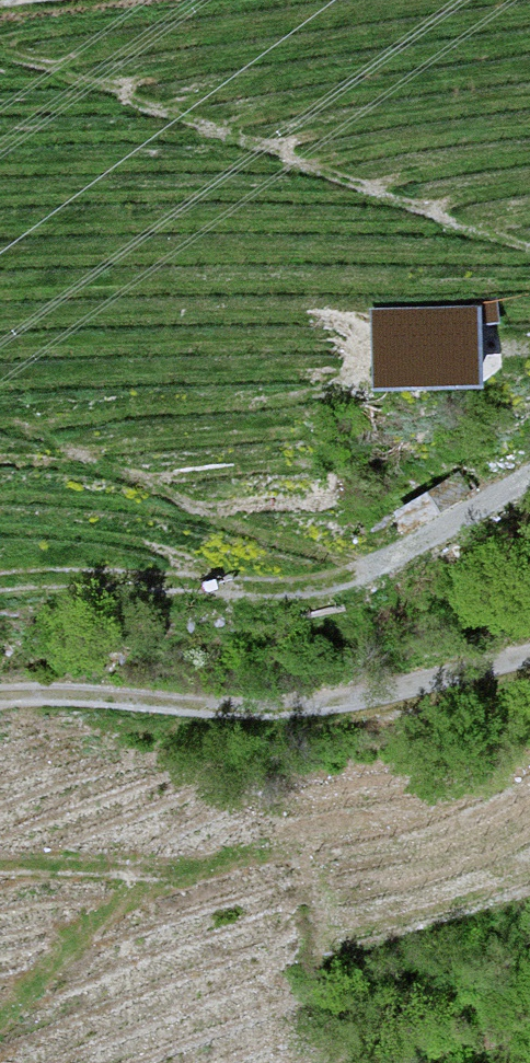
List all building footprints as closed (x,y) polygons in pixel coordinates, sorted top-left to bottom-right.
[(478,307),(372,311),(374,382),(480,378),(478,307)]
